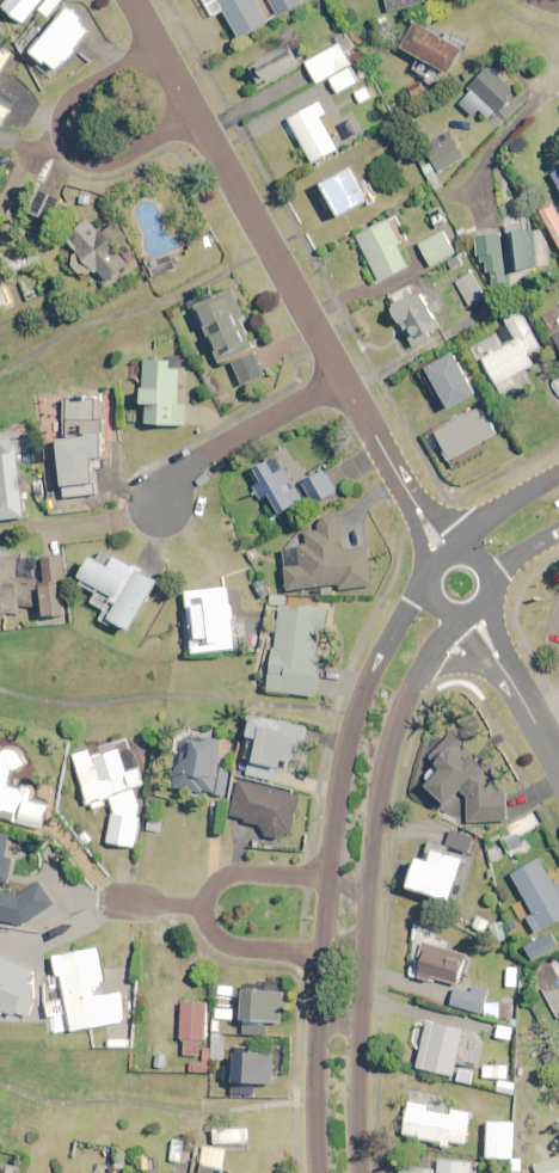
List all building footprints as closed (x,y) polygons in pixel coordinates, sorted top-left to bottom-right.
[(0,2),(0,4),(24,24),(37,8),(50,19),(65,0),(2,0),(0,2)] [(257,0),(205,0),(215,17),(226,11),(242,38),(270,22),(257,0)] [(435,0),(389,0),(392,12),(435,0)] [(84,20),(69,8),(34,54),(60,74),(93,31),(82,22),(84,20)] [(465,51),(418,24),(405,47),(452,73),(465,51)] [(340,94),(362,82),(346,54),(356,48),(350,38),(307,63),(319,85),(330,78),(340,94)] [(303,65),(291,44),(251,66),(263,88),(303,65)] [(13,55),(0,47),(0,77),(13,55)] [(501,116),(522,94),(492,67),(471,89),(501,116)] [(374,98),(366,87),(356,93),(363,105),(374,98)] [(3,126),(12,110),(0,103),(0,125),(3,126)] [(328,115),(321,103),(285,123),(293,139),(299,136),(315,164),(340,150),(322,119),(328,115)] [(451,135),(426,150),(441,174),(466,159),(451,135)] [(365,191),(354,170),(325,185),(342,217),(376,199),(370,188),(365,191)] [(51,220),(59,201),(50,198),(52,192),(43,188),(33,213),(51,220)] [(94,192),(82,191),(81,205),(93,206),(94,192)] [(555,206),(543,213),(558,243),(558,212),(555,206)] [(448,223),(441,209),(431,214),(438,228),(448,223)] [(408,239),(399,218),(356,238),(365,257),(368,256),(380,282),(411,268),(399,243),(408,239)] [(129,240),(118,223),(100,236),(93,224),(71,239),(82,256),(73,262),(85,279),(100,269),(108,282),(132,265),(119,246),(129,240)] [(537,268),(531,232),(508,236),(502,236),(502,234),(478,238),(484,277),(489,276),(492,291),(514,287),(512,272),(537,268)] [(457,254),(445,233),(422,246),(433,267),(457,254)] [(180,270),(175,256),(153,263),(158,278),(180,270)] [(0,274),(0,302),(10,298),(0,274)] [(486,299),(473,275),(456,284),(469,308),(486,299)] [(394,297),(398,305),(393,308),(402,325),(406,322),(417,342),(442,329),(421,293),(430,288),(425,279),(394,297)] [(534,302),(558,345),(558,288),(534,302)] [(205,331),(221,365),(233,359),(245,385),(268,374),(243,320),(246,319),(233,291),(197,307),(208,330),(205,331)] [(542,348),(523,311),(507,319),(518,341),(484,359),(502,394),(517,386),(513,379),(536,367),(530,355),(542,348)] [(478,395),(456,355),(429,369),(451,410),(478,395)] [(180,405),(182,362),(146,360),(144,404),(148,404),(147,424),(188,427),(189,406),(180,405)] [(214,373),(203,378),(213,398),(223,393),(214,373)] [(70,417),(77,420),(69,443),(61,441),(57,452),(93,465),(110,417),(89,409),(75,404),(74,408),(70,417)] [(498,435),(483,408),(438,434),(453,461),(498,435)] [(27,518),(20,453),(15,454),(13,436),(0,437),(0,521),(27,518)] [(277,475),(270,463),(254,473),(268,498),(271,496),(282,515),(304,502),(286,470),(277,475)] [(325,471),(304,483),(316,506),(338,493),(325,471)] [(345,551),(341,519),(320,521),(321,532),(304,533),(306,549),(286,551),(290,590),(341,585),(342,590),(373,587),(369,548),(345,551)] [(161,583),(117,558),(111,568),(94,559),(80,583),(98,593),(93,603),(108,611),(102,620),(112,625),(114,620),(133,631),(161,583)] [(66,560),(0,559),(0,612),(16,613),(16,607),(44,608),(43,616),(64,617),(66,560)] [(234,623),(230,589),(188,594),(191,619),(186,620),(190,655),(247,648),(244,622),(234,623)] [(326,632),(329,613),(283,606),(270,691),(317,698),(323,655),(317,654),(321,632),(326,632)] [(310,728),(252,716),(243,758),(252,760),(249,775),(276,781),(281,760),(295,762),(298,746),(306,748),(310,728)] [(446,808),(484,768),(476,761),(479,757),(454,734),(430,759),(436,765),(419,783),(446,808)] [(219,744),(191,740),(187,770),(178,768),(175,787),(227,795),(231,771),(215,768),(219,744)] [(49,803),(33,799),(35,792),(9,786),(12,774),(29,764),(23,754),(22,753),(21,752),(20,751),(19,750),(17,750),(16,749),(15,749),(13,748),(12,748),(10,748),(9,748),(7,748),(6,748),(4,749),(3,749),(0,744),(0,819),(42,829),(49,803)] [(105,801),(110,799),(114,812),(110,844),(137,847),(141,808),(136,789),(145,786),(134,748),(94,759),(96,766),(80,771),(91,811),(107,807),(105,801)] [(495,793),(495,765),(465,793),(465,823),(509,823),(509,793),(495,793)] [(289,836),(291,835),(301,799),(239,781),(228,816),(265,827),(266,829),(267,831),(268,833),(269,835),(271,836),(273,837),(275,838),(277,839),(279,839),(281,839),(283,839),(285,838),(287,837),(289,836)] [(163,823),(150,822),(148,834),(161,836),(163,823)] [(517,831),(505,839),(516,854),(528,846),(517,831)] [(474,839),(453,832),(448,847),(469,854),(474,839)] [(1,883),(9,884),(15,859),(6,857),(11,838),(0,835),(0,888),(1,883)] [(159,840),(148,838),(144,854),(155,857),(159,840)] [(466,861),(435,851),(431,863),(419,859),(410,888),(452,902),(466,861)] [(541,861),(515,877),(528,901),(523,904),(540,933),(558,922),(558,887),(557,888),(541,861)] [(25,926),(57,905),(44,886),(18,897),(0,892),(0,920),(25,926)] [(492,924),(479,916),(473,926),(485,934),(492,924)] [(492,926),(496,944),(509,941),(505,923),(492,926)] [(106,986),(99,949),(93,950),(92,945),(73,948),(74,953),(52,958),(57,981),(62,980),(72,1032),(109,1025),(112,1040),(129,1036),(121,996),(97,1000),(94,988),(106,986)] [(467,957),(429,947),(421,975),(460,985),(467,957)] [(519,969),(508,968),(508,988),(518,988),(519,969)] [(1,982),(0,984),(0,1010),(7,1013),(17,988),(1,982)] [(471,994),(456,990),(452,1006),(483,1015),(490,990),(473,985),(471,994)] [(234,987),(219,986),(218,998),(233,999),(234,987)] [(285,993),(246,993),(245,1036),(268,1036),(268,1023),(284,1023),(285,993)] [(212,1062),(213,1046),(208,1045),(209,1003),(184,1002),(182,1042),(185,1042),(185,1058),(192,1058),(192,1074),(212,1075),(212,1062)] [(504,1004),(488,1002),(486,1019),(502,1021),(504,1004)] [(213,1033),(220,1033),(221,1021),(234,1021),(234,1011),(214,1010),(213,1033)] [(429,1022),(419,1069),(456,1077),(455,1083),(478,1088),(480,1075),(476,1074),(479,1061),(460,1057),(466,1030),(429,1022)] [(213,1046),(212,1062),(228,1062),(228,1044),(224,1044),(225,1035),(213,1035),(213,1046)] [(276,1054),(236,1053),(234,1083),(275,1085),(276,1054)] [(168,1069),(169,1056),(155,1055),(155,1068),(168,1069)] [(509,1065),(487,1063),(485,1078),(508,1080),(509,1065)] [(432,1099),(412,1095),(405,1136),(466,1147),(472,1113),(450,1109),(451,1102),(432,1099)] [(515,1121),(490,1120),(489,1159),(513,1160),(515,1121)] [(212,1127),(201,1126),(199,1142),(211,1143),(212,1127)] [(214,1128),(214,1146),(250,1146),(250,1128),(214,1128)] [(184,1141),(175,1140),(172,1162),(182,1163),(184,1141)] [(233,1171),(224,1169),(228,1152),(206,1147),(200,1172),(233,1172),(233,1171)] [(154,1155),(140,1156),(140,1170),(155,1169),(154,1155)] [(523,1160),(514,1160),(514,1172),(523,1172),(523,1160)] [(472,1163),(441,1161),(440,1172),(472,1172),(472,1163)] [(558,1161),(538,1168),(540,1172),(558,1172),(558,1162),(558,1161)]
